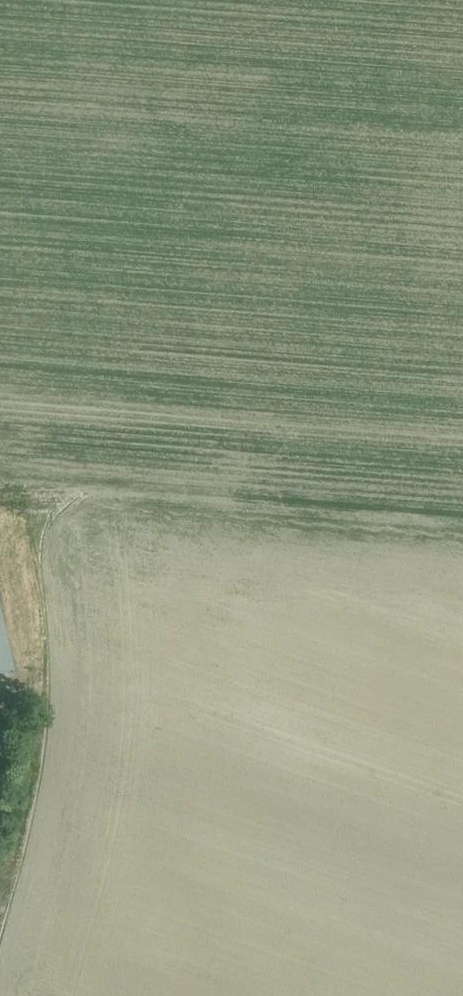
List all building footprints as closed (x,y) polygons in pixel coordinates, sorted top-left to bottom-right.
[(14,669),(0,612),(0,672),(14,669)]
